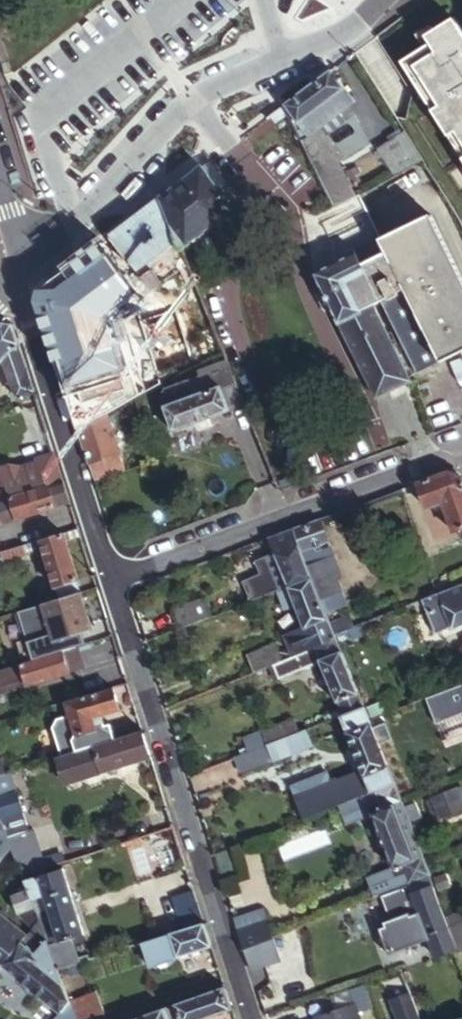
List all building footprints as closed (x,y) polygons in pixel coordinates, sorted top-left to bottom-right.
[(320,78),(285,105),(287,111),(334,207),(349,199),(356,195),(328,138),(323,128),(340,116),(357,103),(332,70),(320,78)] [(275,120),(287,111),(285,105),(271,115),(275,120)] [(323,128),(328,138),(346,124),(340,116),(323,128)] [(459,151),(461,149),(461,116),(444,131),(459,151)] [(443,172),(461,158),(461,155),(459,151),(444,131),(441,126),(421,141),(443,172)] [(390,176),(422,158),(404,131),(375,147),(390,176)] [(212,160),(203,166),(219,188),(227,182),(212,160)] [(184,181),(159,199),(179,250),(220,220),(227,199),(219,188),(203,166),(193,174),(184,181)] [(415,376),(461,352),(461,295),(425,221),(380,242),(358,194),(356,195),(349,199),(364,231),(350,238),(334,207),(331,208),(336,220),(334,221),(353,258),(314,276),(375,400),(410,383),(374,307),(379,303),(415,376)] [(179,250),(159,199),(119,229),(109,237),(130,266),(152,295),(186,268),(179,250)] [(364,231),(349,199),(334,207),(350,238),(364,231)] [(109,237),(76,262),(119,320),(149,297),(127,268),(130,266),(109,237)] [(89,346),(121,323),(119,320),(76,262),(66,269),(43,287),(35,301),(54,361),(89,346)] [(149,297),(119,320),(121,323),(133,340),(196,295),(186,268),(152,295),(149,297)] [(207,321),(185,330),(195,358),(218,349),(207,321)] [(0,329),(0,371),(8,363),(22,400),(35,394),(13,324),(6,323),(0,329)] [(123,403),(177,372),(165,352),(109,382),(109,383),(120,403),(123,403)] [(241,409),(223,361),(194,371),(195,375),(161,387),(157,394),(171,434),(241,409)] [(120,403),(109,383),(98,389),(108,409),(120,403)] [(77,431),(93,481),(124,472),(106,417),(77,431)] [(442,448),(450,445),(443,429),(435,433),(442,448)] [(0,478),(0,494),(3,502),(34,492),(28,471),(56,462),(55,459),(53,457),(38,462),(39,465),(24,470),(13,468),(3,471),(5,477),(0,478)] [(63,484),(56,462),(28,471),(34,492),(63,484)] [(418,484),(428,511),(436,508),(447,537),(461,532),(461,475),(461,473),(451,472),(418,484)] [(63,484),(34,492),(3,502),(0,502),(0,511),(3,523),(69,503),(63,484)] [(318,520),(291,530),(301,554),(315,549),(327,545),(318,520)] [(278,572),(285,591),(311,581),(307,571),(301,554),(291,530),(266,539),(278,572)] [(41,606),(82,593),(63,533),(40,541),(43,550),(53,586),(37,592),(41,606)] [(43,550),(40,541),(22,546),(25,555),(43,550)] [(25,555),(22,546),(0,553),(0,563),(25,555)] [(315,549),(301,554),(307,571),(321,565),(315,549)] [(321,565),(307,571),(311,581),(319,602),(339,595),(334,581),(340,578),(333,561),(321,565)] [(285,591),(278,572),(262,578),(269,597),(276,594),(285,591)] [(285,591),(276,594),(269,597),(264,599),(269,611),(279,615),(294,609),(301,628),(282,635),(291,658),(335,641),(333,637),(328,625),(319,602),(311,581),(285,591)] [(418,604),(423,616),(426,615),(441,609),(448,628),(449,630),(461,626),(461,586),(418,604)] [(44,619),(55,655),(73,649),(80,647),(76,634),(93,628),(82,593),(41,606),(21,613),(24,625),(44,619)] [(171,611),(178,631),(207,620),(200,600),(171,611)] [(441,609),(426,615),(434,634),(448,628),(441,609)] [(328,625),(333,637),(350,631),(355,628),(351,616),(328,625)] [(362,708),(335,641),(291,658),(278,663),(267,667),(275,683),(319,667),(339,718),(362,708)] [(271,646),(244,656),(250,674),(267,667),(278,663),(271,646)] [(73,649),(55,655),(0,672),(0,692),(78,666),(73,649)] [(69,755),(101,744),(95,725),(105,721),(103,715),(119,710),(113,688),(65,704),(75,736),(63,740),(68,755),(69,755)] [(371,730),(362,708),(339,718),(361,774),(296,799),(304,820),(374,793),(392,785),(371,730)] [(284,740),(302,733),(296,719),(267,730),(272,745),(284,740)] [(371,730),(392,785),(399,802),(424,792),(414,769),(406,749),(395,721),(371,730)] [(101,744),(69,755),(78,781),(150,758),(141,731),(101,744)] [(303,732),(302,733),(284,740),(272,745),(237,759),(242,772),(268,762),(268,759),(307,743),(303,732)] [(28,832),(8,775),(0,777),(0,822),(7,840),(28,832)] [(399,802),(392,785),(374,793),(380,809),(370,813),(392,871),(401,867),(408,886),(429,878),(408,824),(399,802)] [(429,800),(432,806),(438,821),(461,812),(452,790),(429,800)] [(424,792),(399,802),(408,824),(422,819),(420,811),(432,806),(429,800),(426,791),(424,792)] [(281,842),(285,856),(331,843),(327,828),(281,842)] [(8,843),(11,852),(20,876),(67,861),(64,851),(41,858),(32,831),(28,832),(7,840),(8,843)] [(11,852),(8,843),(0,836),(0,859),(4,862),(11,852)] [(387,873),(394,891),(408,886),(401,867),(392,871),(387,873)] [(31,906),(37,922),(45,943),(55,969),(76,962),(69,940),(83,936),(61,868),(22,881),(25,889),(28,898),(31,906)] [(408,886),(394,891),(398,900),(409,896),(415,913),(416,915),(426,942),(433,959),(457,950),(448,927),(429,878),(408,886)] [(28,898),(25,889),(8,895),(13,912),(31,906),(28,898)] [(172,898),(181,929),(202,922),(192,891),(172,898)] [(232,920),(241,949),(269,939),(272,938),(261,909),(232,920)] [(426,942),(416,915),(408,919),(407,916),(381,926),(383,930),(377,932),(387,957),(426,942)] [(25,937),(0,916),(0,969),(3,965),(21,942),(25,937)] [(210,946),(202,922),(181,929),(134,944),(142,967),(210,946)] [(448,927),(457,950),(458,953),(461,951),(461,922),(448,927)] [(277,958),(269,939),(241,949),(247,969),(277,958)] [(55,969),(45,943),(35,953),(21,942),(3,965),(61,1014),(57,1018),(73,1018),(66,1001),(55,969)] [(162,1007),(166,1018),(203,1018),(230,1009),(223,986),(162,1007)] [(93,992),(66,1001),(73,1018),(103,1018),(93,992)] [(162,1007),(128,1018),(166,1018),(162,1007)]
